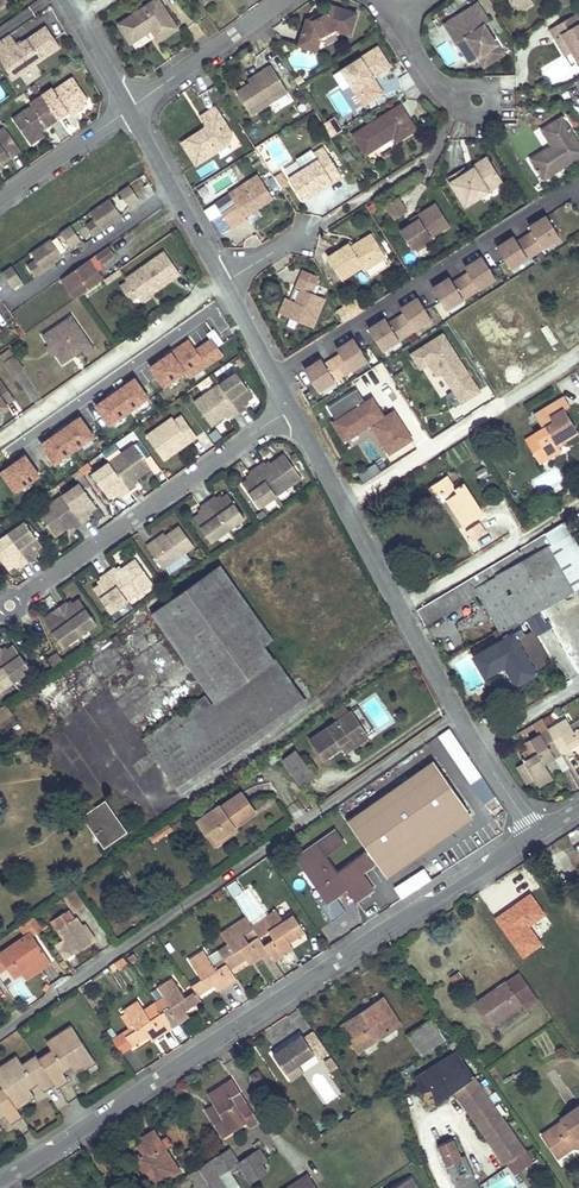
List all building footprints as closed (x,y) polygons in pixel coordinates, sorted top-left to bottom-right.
[(132,43),(151,30),(159,41),(177,28),(158,0),(155,0),(119,25),(132,43)] [(510,5),(516,14),(530,5),(527,0),(518,0),(510,5)] [(331,5),(329,12),(326,14),(313,21),(307,19),(299,46),(317,51),(320,40),(321,36),(334,30),(338,31),(350,35),(357,13),(331,5)] [(488,23),(476,5),(443,26),(456,45),(465,39),(477,58),(496,46),(484,26),(488,23)] [(313,21),(326,14),(324,11),(307,19),(313,21)] [(573,14),(547,29),(553,39),(561,35),(571,53),(577,63),(578,62),(578,24),(573,14)] [(0,40),(0,58),(8,53),(21,72),(60,45),(46,25),(18,45),(10,33),(0,40)] [(324,41),(337,35),(338,31),(334,30),(321,36),(320,40),(324,41)] [(563,57),(571,53),(561,35),(553,39),(563,57)] [(502,55),(496,46),(477,58),(483,67),(502,55)] [(337,70),(344,81),(380,57),(374,48),(337,70)] [(0,58),(0,60),(13,78),(21,72),(8,53),(0,58)] [(387,68),(380,57),(344,81),(360,107),(381,94),(374,83),(370,85),(367,80),(371,78),(387,68)] [(233,95),(247,118),(285,95),(268,68),(258,74),(260,78),(246,87),(233,95)] [(244,83),(246,87),(260,78),(258,74),(244,83)] [(53,87),(42,95),(58,119),(88,98),(74,77),(55,90),(53,87)] [(300,77),(295,80),(298,85),(304,82),(300,77)] [(41,130),(58,119),(42,95),(30,103),(32,105),(13,118),(28,139),(41,130)] [(413,132),(396,106),(348,138),(361,158),(389,141),(392,145),(413,132)] [(566,113),(573,126),(578,123),(578,118),(574,109),(566,113)] [(224,148),(228,135),(212,110),(198,118),(203,126),(201,132),(203,135),(197,138),(195,135),(179,146),(193,168),(224,148)] [(578,158),(578,141),(563,115),(541,129),(551,145),(553,147),(545,152),(548,156),(534,165),(544,180),(578,158)] [(334,120),(324,126),(332,138),(342,132),(334,120)] [(20,150),(5,127),(0,131),(0,164),(20,150)] [(540,128),(534,131),(543,146),(548,143),(540,128)] [(44,135),(41,130),(28,139),(31,144),(44,135)] [(551,145),(530,158),(534,165),(548,156),(545,152),(553,147),(551,145)] [(342,176),(324,148),(314,154),(318,160),(289,179),(303,201),(342,176)] [(474,172),(488,163),(485,157),(471,166),(472,168),(474,172)] [(464,206),(501,182),(488,163),(474,172),(477,175),(469,180),(465,173),(462,168),(446,178),(464,206)] [(472,168),(465,173),(469,180),(477,175),(474,172),(472,168)] [(243,218),(272,200),(257,177),(226,195),(234,207),(219,215),(229,230),(245,220),(243,218)] [(129,185),(119,191),(129,206),(139,199),(129,185)] [(120,211),(127,207),(121,195),(113,199),(120,211)] [(109,198),(90,212),(95,220),(102,229),(121,216),(109,198)] [(390,222),(405,213),(396,200),(381,209),(390,222)] [(214,202),(203,209),(210,219),(221,212),(214,202)] [(412,225),(399,233),(410,250),(448,226),(434,205),(416,216),(419,221),(412,225)] [(548,214),(521,227),(533,252),(560,239),(548,214)] [(410,221),(412,225),(419,221),(416,216),(410,221)] [(102,229),(95,220),(86,226),(93,235),(102,229)] [(70,225),(60,232),(70,247),(80,240),(70,225)] [(495,241),(509,267),(528,257),(514,230),(495,241)] [(369,236),(349,248),(351,253),(372,241),(369,236)] [(50,239),(31,252),(36,260),(43,270),(62,256),(50,239)] [(351,253),(349,248),(347,246),(326,259),(339,279),(359,267),(362,271),(383,259),(372,241),(351,253)] [(113,255),(107,246),(92,257),(99,265),(113,255)] [(162,251),(123,279),(125,280),(136,296),(137,298),(149,289),(152,293),(178,274),(162,251)] [(452,271),(430,283),(444,307),(496,278),(483,254),(452,271)] [(92,257),(88,260),(96,272),(101,269),(99,265),(92,257)] [(36,260),(28,266),(34,276),(43,270),(36,260)] [(96,272),(88,260),(60,279),(74,300),(102,280),(96,272)] [(112,266),(115,271),(118,269),(121,267),(118,262),(112,266)] [(11,266),(2,273),(12,287),(21,281),(11,266)] [(122,274),(118,269),(115,271),(102,280),(106,285),(122,274)] [(311,293),(314,286),(297,279),(294,288),(297,289),(292,302),(289,301),(282,316),(311,328),(323,299),(311,293)] [(128,301),(136,296),(125,280),(117,285),(128,301)] [(149,289),(137,298),(140,302),(152,293),(149,289)] [(409,332),(432,318),(417,293),(394,306),(409,332)] [(357,296),(353,299),(361,311),(365,309),(357,296)] [(277,314),(282,316),(289,301),(284,299),(277,314)] [(353,299),(343,305),(344,307),(351,318),(361,311),(353,299)] [(344,307),(337,312),(344,322),(351,318),(344,307)] [(381,350),(400,339),(384,314),(366,325),(381,350)] [(70,317),(41,337),(48,347),(51,347),(54,352),(54,355),(60,364),(70,357),(68,353),(71,351),(74,355),(81,350),(85,355),(92,349),(70,317)] [(480,391),(444,330),(410,350),(439,399),(449,393),(456,405),(480,391)] [(330,346),(344,373),(367,361),(354,334),(330,346)] [(188,377),(224,355),(212,335),(195,346),(189,337),(148,363),(162,386),(184,372),(188,377)] [(45,349),(50,357),(54,355),(54,352),(51,347),(48,347),(45,349)] [(1,358),(11,373),(21,366),(11,351),(1,358)] [(320,354),(302,365),(317,391),(335,380),(320,354)] [(234,372),(217,384),(237,412),(244,407),(241,403),(245,400),(250,396),(234,372)] [(134,373),(92,402),(108,424),(150,396),(134,373)] [(14,400),(2,383),(0,384),(0,412),(7,407),(6,406),(14,400)] [(217,384),(191,402),(208,425),(222,416),(226,413),(229,418),(237,412),(217,384)] [(357,388),(329,404),(335,414),(362,398),(357,388)] [(330,418),(341,439),(371,425),(385,453),(412,439),(396,407),(383,414),(374,396),(330,418)] [(564,397),(534,414),(543,428),(534,434),(537,439),(528,444),(536,458),(545,453),(548,458),(561,450),(559,446),(556,441),(563,437),(564,440),(577,432),(564,409),(569,406),(564,397)] [(7,407),(0,412),(0,416),(9,410),(7,407)] [(37,439),(52,463),(95,435),(80,412),(37,439)] [(176,427),(183,422),(178,414),(171,419),(176,427)] [(169,418),(144,436),(160,459),(175,449),(173,446),(185,439),(186,441),(193,436),(183,422),(176,427),(171,419),(169,418)] [(534,434),(525,439),(528,444),(537,439),(534,434)] [(563,437),(556,441),(559,446),(565,442),(564,440),(563,437)] [(185,439),(173,446),(175,449),(186,441),(185,439)] [(106,462),(119,453),(113,444),(100,454),(106,462)] [(119,453),(106,462),(127,491),(134,485),(130,481),(134,478),(148,468),(131,445),(119,453)] [(13,492),(41,473),(24,450),(0,467),(0,474),(13,492)] [(260,462),(253,467),(274,497),(301,478),(284,453),(268,464),(263,467),(260,462)] [(545,453),(536,458),(539,463),(548,458),(545,453)] [(263,467),(268,464),(264,459),(260,462),(263,467)] [(483,461),(473,464),(478,479),(488,476),(483,461)] [(88,462),(71,471),(77,482),(85,478),(82,473),(91,468),(88,462)] [(106,462),(90,474),(106,498),(112,494),(116,491),(119,496),(127,491),(106,462)] [(245,480),(241,483),(259,508),(274,497),(253,467),(245,472),(249,477),(245,480)] [(534,476),(538,489),(562,482),(558,469),(534,476)] [(455,470),(448,475),(455,488),(464,483),(455,470)] [(448,475),(429,487),(435,496),(443,492),(448,499),(464,525),(483,514),(464,483),(455,488),(448,475)] [(77,483),(60,495),(81,523),(88,518),(84,513),(88,511),(93,507),(77,483)] [(448,499),(443,492),(435,496),(439,502),(442,502),(448,499)] [(213,495),(206,500),(227,530),(244,518),(226,494),(220,498),(217,500),(213,495)] [(60,495),(35,513),(52,537),(66,526),(69,524),(73,529),(81,523),(60,495)] [(199,513),(192,518),(209,543),(227,530),(206,500),(198,506),(202,511),(199,513)] [(23,521),(5,534),(26,563),(32,558),(29,553),(33,550),(40,545),(23,521)] [(485,533),(479,523),(467,530),(473,540),(485,533)] [(155,544),(148,549),(166,574),(197,551),(183,532),(169,542),(158,549),(155,544)] [(546,532),(491,565),(521,618),(573,589),(549,546),(553,544),(546,532)] [(0,538),(0,563),(5,570),(11,565),(15,562),(19,568),(26,563),(5,534),(0,538)] [(165,537),(155,544),(158,549),(169,542),(165,537)] [(112,567),(105,572),(127,601),(152,583),(134,559),(120,569),(116,572),(112,567)] [(491,565),(417,610),(425,624),(479,591),(501,630),(517,621),(521,618),(491,565)] [(221,566),(212,572),(274,660),(282,654),(221,566)] [(98,585),(92,589),(110,613),(127,601),(105,572),(98,577),(102,582),(98,585)] [(212,572),(153,613),(210,694),(215,701),(151,746),(182,791),(306,705),(274,660),(212,572)] [(68,606),(72,603),(68,598),(64,601),(68,606)] [(64,601),(57,606),(78,636),(95,624),(77,600),(72,603),(68,606),(64,601)] [(50,619),(44,624),(61,648),(78,636),(57,606),(50,611),(54,617),(50,619)] [(525,634),(517,621),(501,630),(505,638),(514,632),(535,669),(548,661),(532,631),(525,634)] [(12,682),(30,670),(13,646),(7,650),(3,653),(0,650),(0,664),(12,682)] [(47,658),(52,666),(59,660),(54,653),(47,658)] [(12,682),(0,664),(0,691),(12,682)] [(96,701),(102,697),(79,665),(73,669),(96,701)] [(210,694),(146,738),(151,746),(215,701),(210,694)] [(0,709),(0,720),(10,713),(4,706),(0,709)] [(337,722),(351,713),(346,706),(332,715),(337,722)] [(353,748),(368,738),(351,713),(337,722),(310,741),(324,761),(343,748),(341,746),(348,741),(353,748)] [(548,728),(563,754),(578,744),(578,720),(570,724),(567,717),(548,728)] [(542,719),(531,725),(535,732),(537,735),(530,739),(537,752),(524,760),(523,760),(537,784),(547,778),(541,767),(544,765),(563,754),(548,728),(542,719)] [(525,738),(535,732),(531,725),(521,731),(525,738)] [(505,812),(452,728),(441,735),(494,819),(505,812)] [(521,753),(524,760),(537,752),(530,739),(525,742),(529,748),(521,753)] [(346,753),(353,748),(348,741),(341,746),(343,748),(346,753)] [(295,750),(282,760),(302,786),(315,777),(295,750)] [(348,821),(369,851),(378,863),(383,870),(469,810),(435,760),(348,821)] [(553,780),(544,765),(541,767),(547,778),(537,784),(539,788),(553,780)] [(219,805),(198,820),(207,834),(213,830),(221,841),(237,831),(234,828),(254,813),(240,794),(221,807),(219,805)] [(94,830),(99,837),(105,845),(123,833),(117,823),(119,821),(112,811),(110,813),(103,803),(94,809),(95,812),(86,818),(94,830)] [(94,809),(84,815),(86,818),(95,812),(94,809)] [(469,810),(383,870),(387,877),(474,816),(469,810)] [(126,831),(119,821),(117,823),(123,833),(126,831)] [(213,830),(207,834),(215,845),(221,841),(213,830)] [(336,830),(297,857),(306,870),(309,867),(321,884),(318,887),(324,896),(316,901),(331,922),(346,912),(336,898),(341,894),(338,890),(345,885),(353,879),(345,868),(338,873),(326,856),(345,842),(336,830)] [(369,851),(345,868),(353,879),(345,885),(348,889),(357,902),(375,890),(363,873),(378,863),(369,851)] [(309,867),(306,870),(318,887),(321,884),(309,867)] [(395,889),(402,900),(432,881),(425,870),(395,889)] [(235,880),(226,886),(234,897),(242,891),(235,880)] [(345,885),(338,890),(341,894),(348,889),(345,885)] [(86,906),(76,891),(65,899),(75,913),(86,906)] [(281,914),(291,909),(286,901),(276,906),(281,914)] [(276,910),(251,926),(259,938),(269,931),(274,939),(264,945),(268,952),(274,961),(288,952),(285,946),(290,943),(306,933),(291,913),(282,919),(276,910)] [(70,922),(64,913),(52,921),(64,938),(54,945),(65,960),(92,942),(82,926),(76,917),(70,922)] [(37,933),(43,928),(35,916),(23,924),(28,932),(33,928),(37,933)] [(251,926),(245,917),(221,933),(228,943),(217,950),(223,959),(226,963),(230,969),(246,959),(251,956),(255,961),(268,952),(264,945),(259,938),(251,926)] [(86,924),(82,926),(92,942),(96,939),(86,924)] [(507,955),(520,974),(536,997),(553,1021),(562,1016),(578,1041),(578,956),(559,926),(519,954),(516,949),(507,955)] [(31,934),(0,955),(0,973),(8,968),(15,977),(21,973),(47,956),(41,948),(38,950),(34,944),(37,942),(31,934)] [(290,943),(285,946),(288,952),(293,949),(290,943)] [(230,969),(226,963),(216,970),(214,965),(204,951),(189,960),(202,979),(192,986),(195,990),(199,996),(215,986),(220,982),(223,987),(236,979),(230,969)] [(47,956),(21,973),(26,981),(40,971),(39,969),(51,961),(47,956)] [(251,956),(246,959),(250,965),(255,961),(251,956)] [(123,957),(114,963),(118,968),(125,963),(123,957)] [(216,970),(226,963),(223,959),(214,965),(216,970)] [(455,970),(448,974),(456,985),(463,981),(458,973),(457,974),(455,970)] [(486,997),(475,1005),(490,1027),(536,997),(520,974),(509,981),(507,980),(500,986),(502,989),(487,998),(486,997)] [(171,1007),(160,1013),(171,1029),(185,1019),(181,1014),(186,1011),(201,1001),(199,996),(195,990),(185,997),(173,978),(158,988),(168,1002),(171,1007)] [(220,982),(215,986),(218,991),(223,987),(220,982)] [(352,1018),(342,1025),(359,1052),(400,1025),(383,998),(372,1006),(374,1010),(355,1022),(352,1018)] [(139,1001),(124,1011),(126,1015),(136,1030),(126,1037),(132,1046),(148,1036),(154,1032),(157,1038),(171,1029),(160,1013),(151,1020),(145,1011),(139,1001)] [(168,1002),(157,1009),(160,1013),(171,1007),(168,1002)] [(157,1009),(154,1005),(145,1011),(151,1020),(160,1013),(157,1009)] [(372,1006),(352,1018),(355,1022),(374,1010),(372,1006)] [(186,1011),(181,1014),(185,1019),(190,1016),(186,1011)] [(126,1015),(122,1017),(130,1029),(123,1033),(126,1037),(136,1030),(126,1015)] [(431,1019),(407,1035),(416,1048),(440,1033),(431,1019)] [(93,1059),(71,1027),(48,1042),(53,1051),(39,1060),(54,1084),(56,1087),(67,1080),(58,1066),(62,1064),(61,1062),(67,1058),(75,1070),(93,1059)] [(328,1052),(314,1031),(304,1038),(302,1034),(287,1044),(289,1047),(285,1049),(283,1047),(273,1054),(286,1073),(299,1064),(314,1054),(318,1059),(328,1052)] [(154,1032),(148,1036),(151,1042),(157,1038),(154,1032)] [(166,1054),(180,1044),(171,1032),(157,1042),(166,1054)] [(440,1033),(416,1048),(422,1058),(447,1042),(440,1033)] [(525,1150),(456,1052),(416,1076),(420,1093),(433,1090),(437,1104),(457,1090),(497,1150),(496,1151),(505,1164),(525,1150)] [(0,1068),(0,1084),(3,1088),(14,1105),(31,1094),(26,1086),(33,1081),(31,1079),(35,1077),(44,1090),(54,1084),(39,1060),(36,1056),(22,1065),(16,1057),(0,1068)] [(111,1056),(105,1059),(112,1071),(118,1068),(111,1056)] [(331,1057),(325,1061),(332,1071),(338,1067),(331,1057)] [(93,1059),(75,1070),(78,1074),(95,1063),(93,1059)] [(304,1072),(299,1064),(286,1073),(291,1080),(304,1072)] [(224,1084),(209,1094),(215,1104),(218,1108),(209,1114),(222,1135),(245,1122),(248,1127),(258,1121),(247,1105),(240,1110),(232,1097),(239,1092),(232,1082),(225,1086),(224,1084)] [(2,1110),(11,1123),(21,1116),(17,1109),(14,1105),(3,1088),(0,1089),(0,1111),(2,1110)] [(239,1092),(232,1097),(240,1110),(247,1105),(239,1092)] [(31,1094),(14,1105),(17,1109),(34,1098),(31,1094)] [(215,1104),(206,1109),(209,1114),(218,1108),(215,1104)] [(547,1131),(553,1141),(549,1143),(558,1157),(578,1143),(575,1137),(578,1135),(578,1107),(562,1118),(563,1121),(547,1131)] [(309,1129),(303,1133),(309,1142),(315,1138),(309,1129)] [(154,1131),(144,1137),(151,1148),(145,1152),(136,1157),(154,1186),(179,1171),(154,1131)] [(547,1131),(543,1134),(549,1143),(553,1141),(547,1131)] [(144,1137),(138,1140),(145,1152),(151,1148),(144,1137)] [(439,1146),(447,1168),(457,1187),(458,1187),(472,1182),(453,1140),(439,1146)] [(230,1148),(208,1162),(225,1187),(235,1180),(228,1169),(238,1163),(239,1162),(230,1148)] [(259,1150),(254,1153),(261,1163),(265,1160),(259,1150)] [(261,1163),(254,1153),(239,1162),(238,1163),(250,1182),(266,1172),(261,1163)] [(526,1153),(508,1166),(514,1175),(533,1162),(526,1153)] [(188,1174),(198,1187),(201,1186),(203,1187),(223,1187),(225,1187),(208,1162),(188,1174)] [(308,1172),(288,1185),(289,1187),(318,1187),(308,1172)] [(409,1178),(395,1187),(416,1187),(409,1178)]
